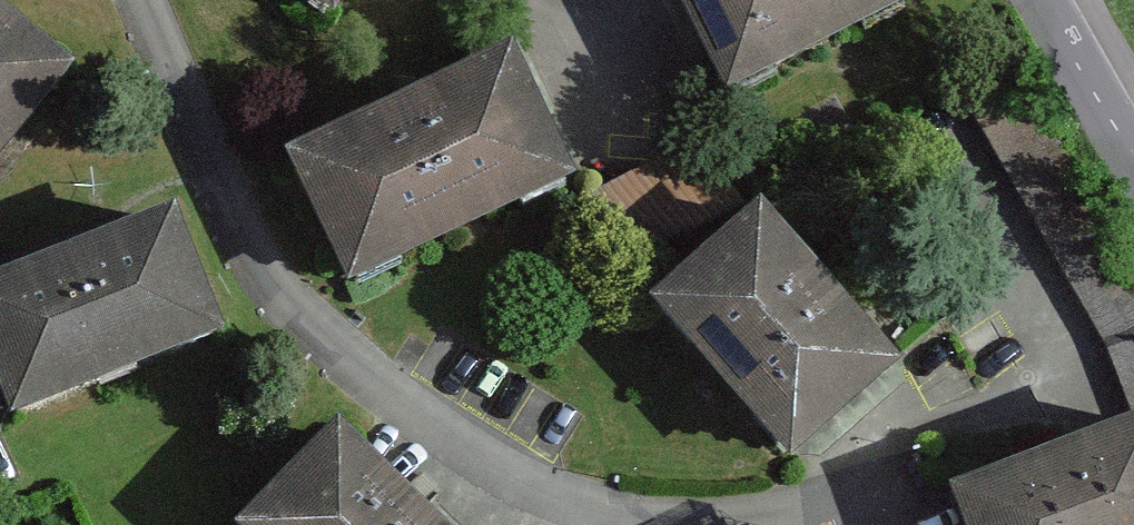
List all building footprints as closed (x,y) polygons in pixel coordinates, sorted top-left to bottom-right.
[(335,36),(361,0),(286,0),(335,36)] [(906,0),(666,0),(724,114),(916,18),(906,0)] [(76,83),(0,22),(0,176),(76,83)] [(574,197),(511,63),(397,118),(283,173),(347,305),(574,197)] [(1113,362),(1133,350),(1133,279),(1016,67),(965,96),(1113,362)] [(577,199),(573,201),(625,261),(747,206),(690,142),(577,199)] [(902,385),(761,222),(650,317),(791,480),(902,385)] [(14,437),(227,354),(177,225),(84,261),(0,293),(0,401),(9,424),(14,437)] [(1113,362),(1133,418),(1133,350),(1113,362)] [(954,524),(1133,524),(1133,436),(1054,467),(948,507),(954,524)] [(338,441),(258,524),(426,524),(374,476),(362,464),(338,441)]
